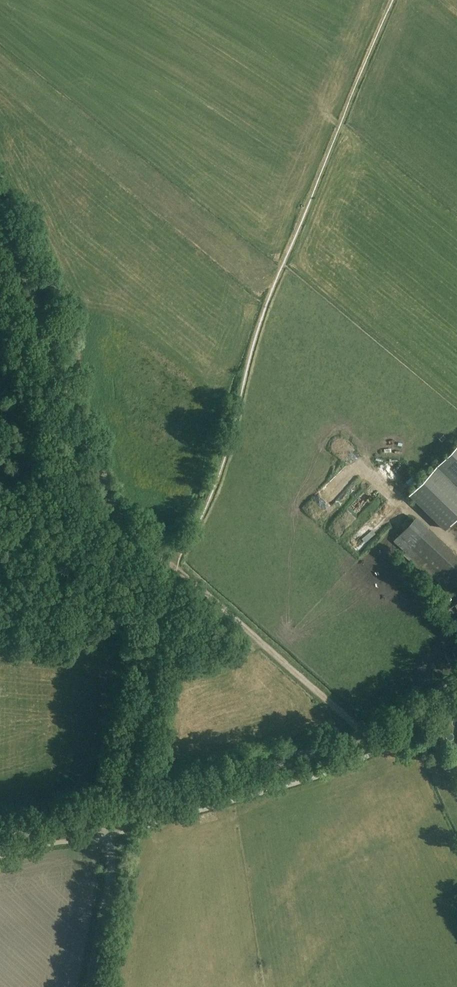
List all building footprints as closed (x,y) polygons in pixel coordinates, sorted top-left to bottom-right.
[(339,442),(335,445),(340,452),(344,449),(339,442)] [(409,497),(445,530),(456,517),(456,445),(409,497)] [(393,540),(447,590),(456,580),(456,553),(417,515),(393,540)]
